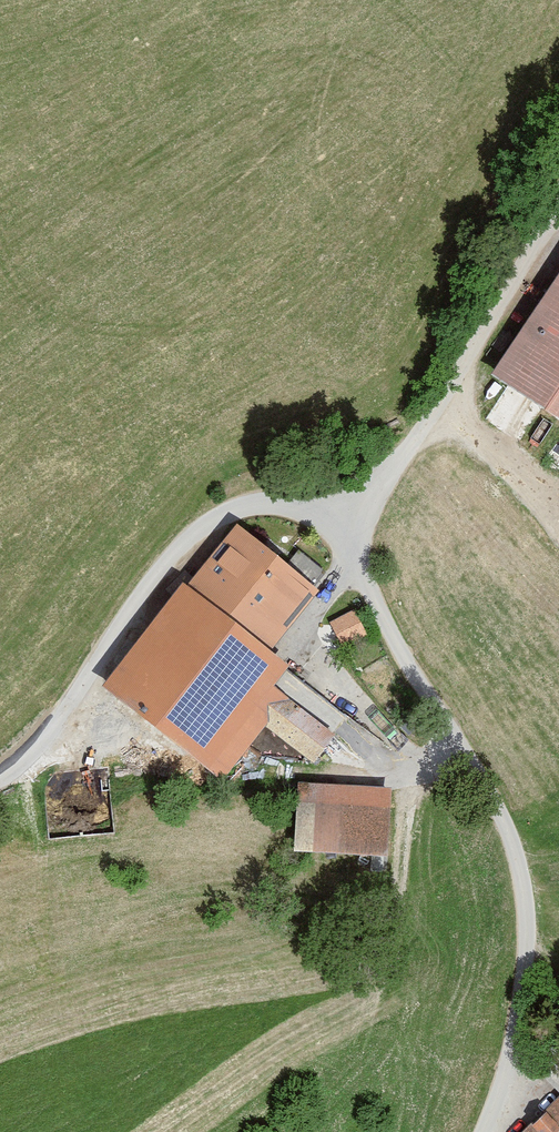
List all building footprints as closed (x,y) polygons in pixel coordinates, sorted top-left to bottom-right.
[(495,378),(558,421),(558,284),(495,378)] [(187,587),(182,584),(102,687),(224,782),(266,727),(315,765),(338,735),(275,686),(292,666),(273,651),(321,589),(237,523),(187,587)] [(355,610),(330,622),(342,647),(367,635),(355,610)] [(385,785),(295,779),(290,847),(380,853),(385,785)] [(512,1131),(558,1131),(558,1088),(512,1131)]
